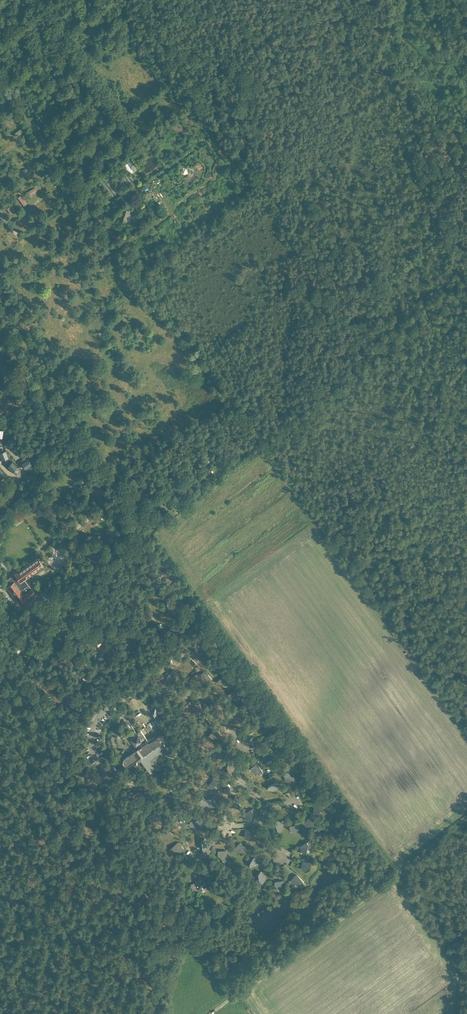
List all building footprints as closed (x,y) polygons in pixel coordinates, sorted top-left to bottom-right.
[(10,125),(18,119),(14,114),(6,120),(10,125)] [(12,160),(14,164),(22,160),(20,155),(12,160)] [(131,160),(127,163),(131,168),(135,165),(131,160)] [(20,176),(29,172),(26,168),(17,172),(20,176)] [(68,186),(59,189),(61,196),(70,193),(68,186)] [(27,195),(36,191),(34,187),(26,191),(27,195)] [(23,204),(26,201),(21,194),(18,196),(23,204)] [(7,207),(11,214),(16,211),(12,204),(7,207)] [(58,213),(61,218),(69,212),(66,207),(58,213)] [(65,271),(56,277),(61,283),(69,278),(65,271)] [(71,283),(61,288),(64,293),(74,288),(71,283)] [(21,294),(27,288),(24,285),(17,291),(21,294)] [(28,292),(22,295),(27,302),(32,299),(28,292)] [(49,301),(52,307),(59,303),(55,297),(49,301)] [(124,318),(133,312),(128,306),(120,312),(124,318)] [(72,318),(62,325),(65,329),(75,322),(72,318)] [(46,334),(49,340),(58,336),(55,330),(46,334)] [(9,353),(5,348),(0,352),(0,353),(3,357),(9,353)] [(91,353),(96,359),(101,355),(96,349),(91,353)] [(9,369),(4,362),(0,365),(0,369),(4,373),(9,369)] [(96,379),(92,373),(86,377),(84,373),(79,376),(82,382),(86,380),(88,384),(96,379)] [(106,382),(109,387),(117,383),(114,378),(106,382)] [(121,398),(120,396),(123,394),(119,388),(112,392),(117,400),(121,398)] [(97,424),(102,420),(98,414),(93,418),(97,424)] [(92,429),(84,434),(87,438),(95,433),(92,429)] [(12,437),(5,441),(10,448),(16,443),(12,437)] [(0,452),(0,457),(1,460),(9,457),(6,450),(0,452)] [(28,458),(21,463),(26,469),(33,465),(28,458)] [(114,460),(108,464),(110,468),(117,465),(114,460)] [(12,461),(7,467),(13,472),(18,466),(12,461)] [(29,473),(28,481),(35,482),(37,474),(29,473)] [(95,481),(89,485),(98,497),(104,493),(102,490),(105,489),(101,485),(99,486),(95,481)] [(3,582),(6,587),(5,587),(6,588),(7,590),(8,589),(19,604),(21,603),(26,609),(27,608),(29,607),(31,605),(27,599),(35,594),(31,588),(25,579),(43,566),(36,557),(13,573),(14,574),(3,582)] [(137,749),(125,758),(124,759),(123,760),(123,761),(123,762),(123,763),(124,764),(125,765),(126,765),(127,766),(128,766),(129,765),(130,765),(134,762),(135,764),(136,765),(137,765),(137,764),(138,763),(137,763),(137,762),(136,761),(140,761),(141,760),(147,768),(146,768),(146,770),(147,771),(148,771),(149,771),(150,772),(149,772),(149,774),(150,775),(151,775),(155,772),(158,756),(164,751),(166,754),(169,752),(163,743),(163,742),(164,741),(164,740),(164,739),(164,738),(164,737),(163,736),(162,736),(162,735),(161,735),(160,735),(159,735),(158,735),(157,736),(157,735),(149,740),(148,740),(141,730),(136,733),(135,731),(132,733),(135,737),(131,740),(137,749)] [(268,745),(271,744),(274,737),(273,735),(266,737),(267,740),(267,741),(268,745)] [(265,756),(263,760),(266,761),(273,757),(274,755),(267,752),(266,755),(265,756)] [(231,773),(233,774),(236,767),(233,766),(233,765),(229,763),(228,766),(231,773)] [(304,776),(302,775),(300,782),(302,783),(303,784),(307,786),(308,782),(304,776)] [(209,784),(209,787),(212,787),(217,782),(214,779),(214,780),(209,784)] [(268,788),(275,791),(276,788),(277,788),(279,784),(275,783),(269,786),(268,788)] [(235,798),(232,805),(235,806),(236,807),(240,808),(241,805),(237,798),(235,798)] [(317,812),(323,807),(325,807),(325,805),(315,804),(315,807),(314,808),(314,812),(317,812)] [(281,821),(277,820),(275,823),(278,830),(280,831),(284,824),(281,823),(281,821)] [(297,833),(300,833),(298,825),(295,826),(294,825),(290,826),(291,829),(297,833)] [(245,837),(248,838),(254,833),(254,831),(247,830),(246,832),(245,833),(245,837)] [(218,854),(224,859),(227,859),(226,851),(224,852),(223,851),(218,851),(218,854)] [(254,857),(250,863),(251,866),(258,864),(257,861),(258,860),(257,856),(254,857)] [(302,869),(305,870),(311,865),(311,862),(304,861),(303,864),(302,865),(302,869)] [(204,878),(195,880),(196,883),(191,884),(193,891),(202,888),(203,889),(204,889),(205,889),(206,888),(206,887),(207,887),(204,878)] [(281,889),(284,889),(283,882),(280,882),(279,881),(275,881),(275,885),(281,889)]
